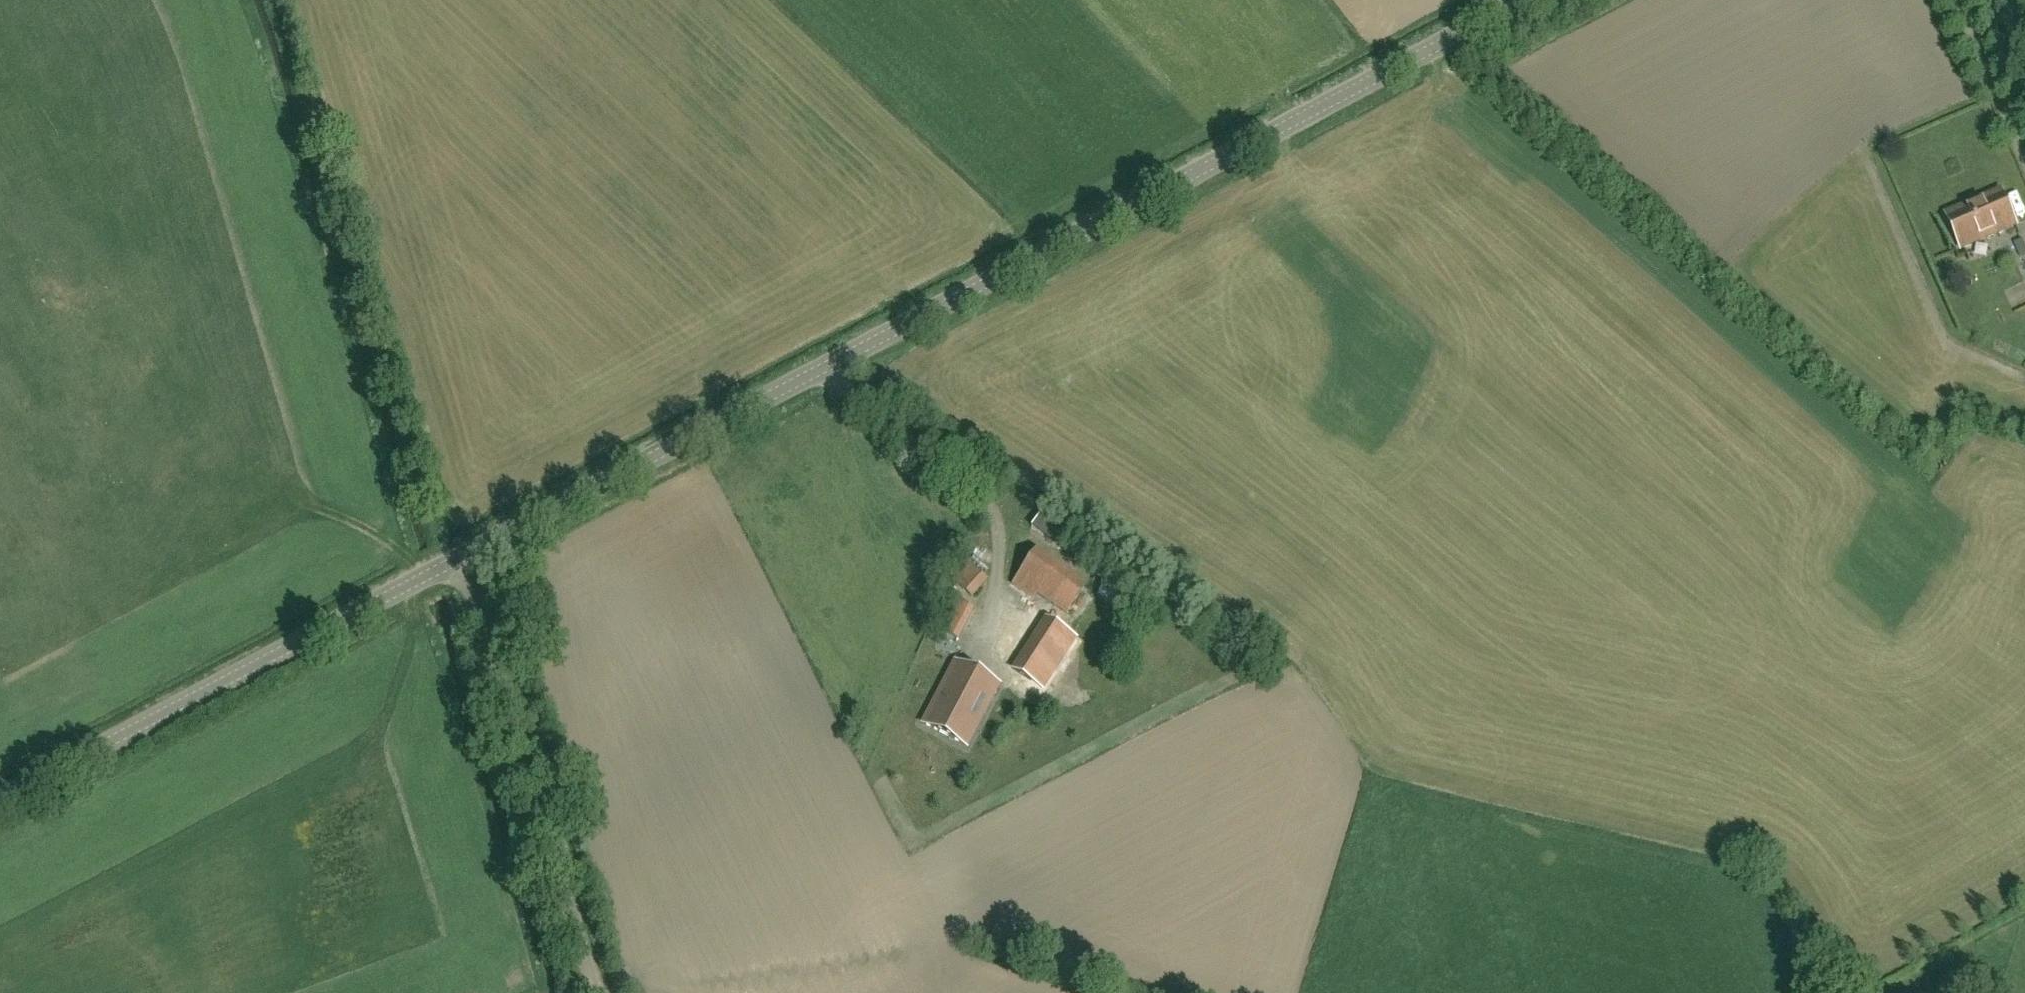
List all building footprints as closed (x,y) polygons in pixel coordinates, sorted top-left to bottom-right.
[(2000,193),(1947,216),(1962,250),(2015,226),(2000,193)] [(1063,610),(1076,574),(1018,553),(1005,589),(1063,610)] [(988,581),(980,573),(963,558),(945,579),(950,584),(953,581),(972,598),(988,581)] [(968,621),(973,611),(956,602),(951,612),(968,621)] [(1013,670),(1031,682),(1050,652),(1032,641),(1013,670)] [(955,663),(923,724),(966,746),(998,685),(955,663)]
